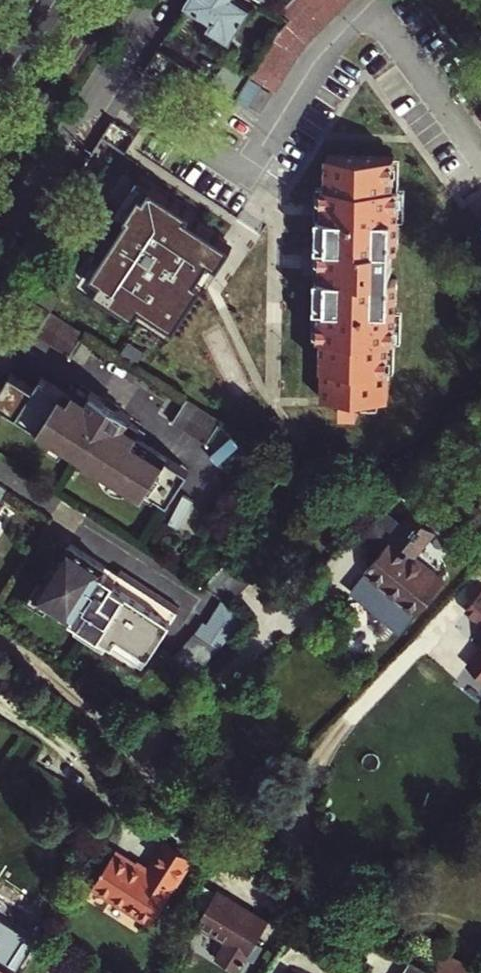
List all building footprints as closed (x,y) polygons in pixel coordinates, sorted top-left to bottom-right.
[(213,24),(233,37),(254,5),(246,0),(190,0),(190,1),(200,7),(217,18),(213,24)] [(283,12),(293,19),(281,31),(252,77),(277,93),(304,51),(352,0),(294,0),(283,12)] [(196,13),(213,24),(217,18),(200,7),(196,13)] [(239,99),(252,77),(229,62),(215,84),(239,99)] [(264,87),(254,102),(263,107),(274,93),(264,87)] [(328,338),(327,398),(346,399),(345,414),(363,414),(363,406),(363,398),(385,399),(392,399),(393,339),(399,339),(400,307),(400,279),(395,279),(395,247),(402,247),(402,219),(403,187),(397,187),(397,156),(331,153),(330,186),(325,186),(325,215),(321,215),(321,248),(324,248),(323,277),(320,277),(319,306),(323,307),(322,337),(328,338)] [(102,279),(96,289),(170,337),(205,282),(200,277),(214,259),(221,263),(234,243),(190,215),(193,211),(139,175),(117,210),(128,216),(92,273),(102,279)] [(37,336),(60,350),(71,357),(85,334),(51,313),(37,336)] [(53,445),(58,439),(68,445),(93,464),(105,472),(102,476),(128,491),(131,487),(154,502),(158,496),(170,504),(191,470),(144,440),(149,435),(129,423),(132,417),(120,410),(102,398),(93,393),(89,397),(71,386),(68,390),(44,375),(34,389),(11,375),(0,393),(0,404),(43,432),(39,436),(53,445)] [(102,398),(120,410),(124,404),(106,393),(102,398)] [(363,398),(363,406),(385,407),(385,399),(363,398)] [(174,423),(208,444),(223,422),(188,399),(174,423)] [(58,439),(53,445),(64,452),(68,445),(58,439)] [(105,472),(93,464),(89,469),(102,476),(105,472)] [(9,489),(0,484),(0,508),(3,503),(1,501),(9,489)] [(417,510),(369,569),(370,571),(358,585),(376,601),(377,611),(388,610),(406,625),(447,579),(418,554),(439,529),(417,510)] [(120,574),(72,544),(58,567),(49,580),(45,586),(39,596),(53,605),(82,623),(111,641),(146,664),(182,608),(123,570),(120,574)] [(58,567),(54,565),(46,577),(49,580),(58,567)] [(39,596),(45,586),(42,583),(30,601),(48,612),(53,605),(39,596)] [(469,610),(480,620),(480,595),(469,610)] [(251,615),(225,599),(218,612),(211,623),(208,622),(201,634),(223,647),(251,615)] [(111,641),(82,623),(77,631),(106,649),(111,641)] [(113,896),(111,899),(150,925),(194,859),(167,842),(149,869),(137,861),(135,864),(115,851),(105,866),(103,864),(98,871),(101,873),(94,883),(113,896)] [(92,886),(111,899),(113,896),(94,883),(92,886)] [(218,895),(204,886),(190,906),(204,915),(218,895)] [(235,900),(220,891),(218,895),(204,915),(199,924),(228,943),(217,959),(237,972),(238,972),(250,954),(257,959),(264,947),(258,943),(271,923),(253,911),(252,913),(234,901),(235,900)] [(479,969),(443,951),(432,971),(437,972),(478,972),(479,969)] [(20,971),(0,958),(0,972),(18,972),(20,971)] [(432,971),(422,965),(412,960),(404,972),(437,972),(432,971)]
